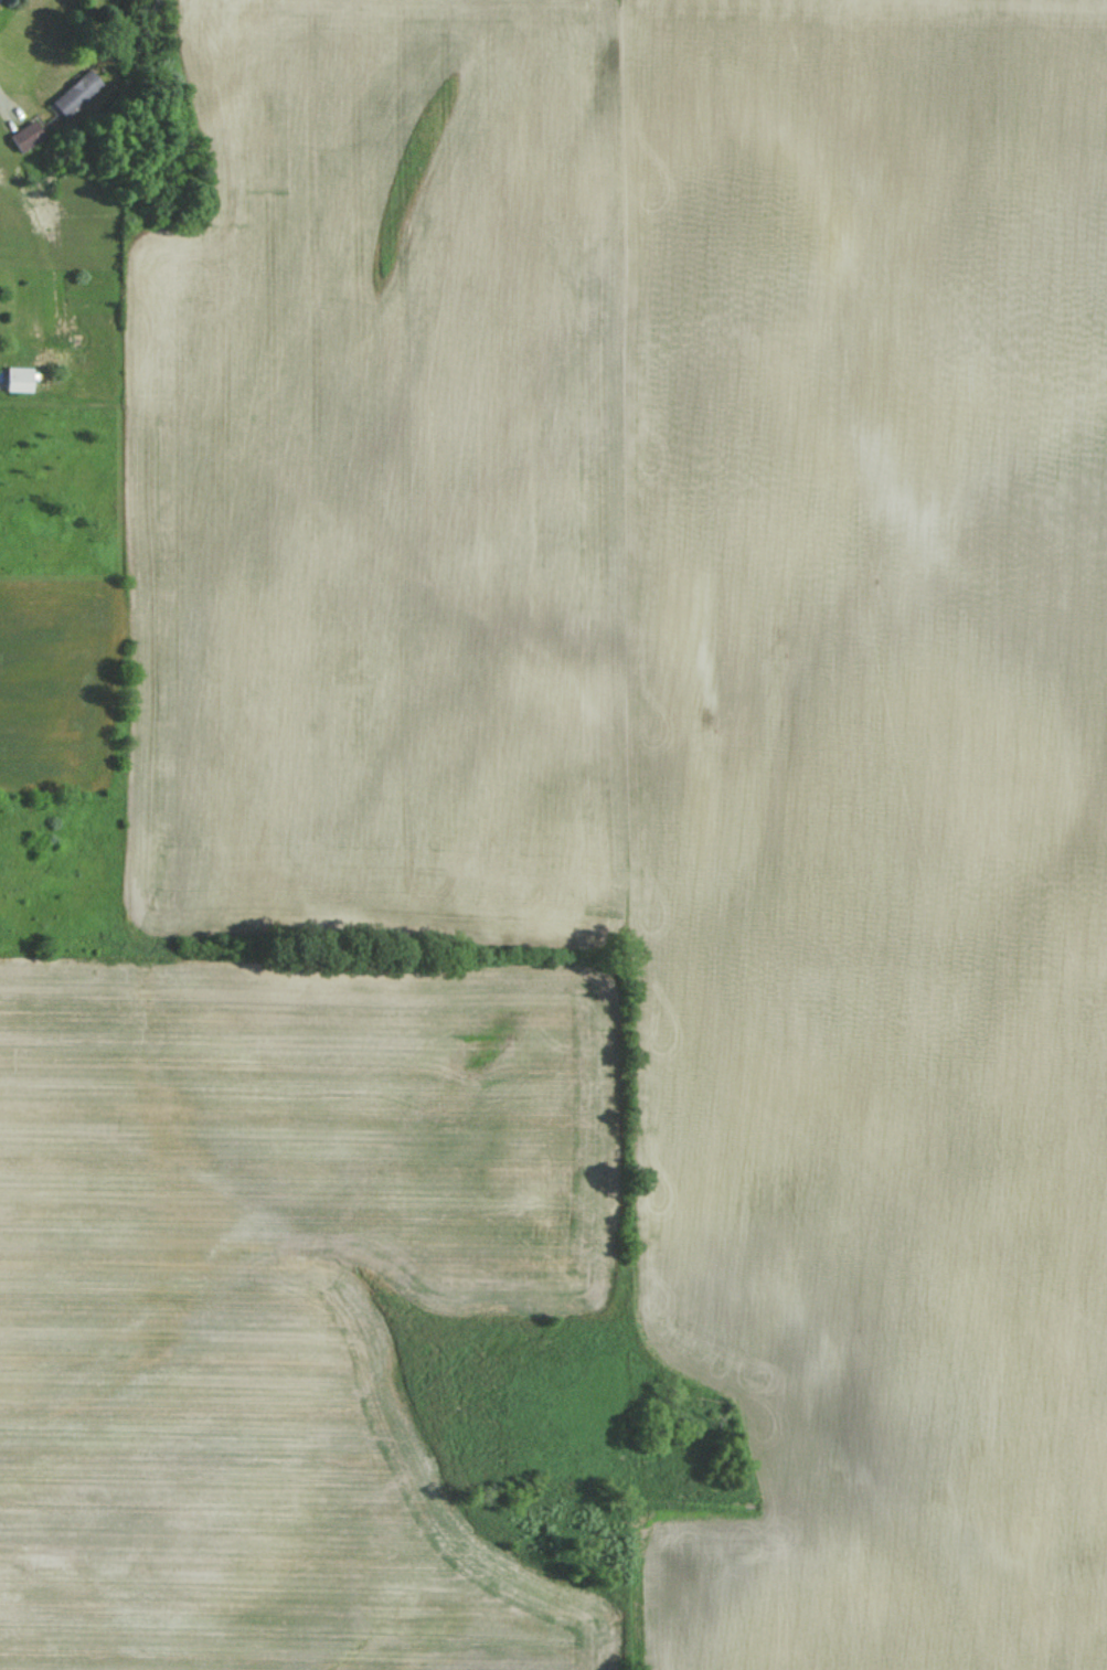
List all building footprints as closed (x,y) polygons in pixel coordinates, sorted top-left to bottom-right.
[(52,103),(67,118),(103,83),(88,68),(52,103)] [(21,151),(45,136),(35,120),(11,135),(21,151)] [(33,366),(6,366),(6,391),(33,391),(33,366)]
